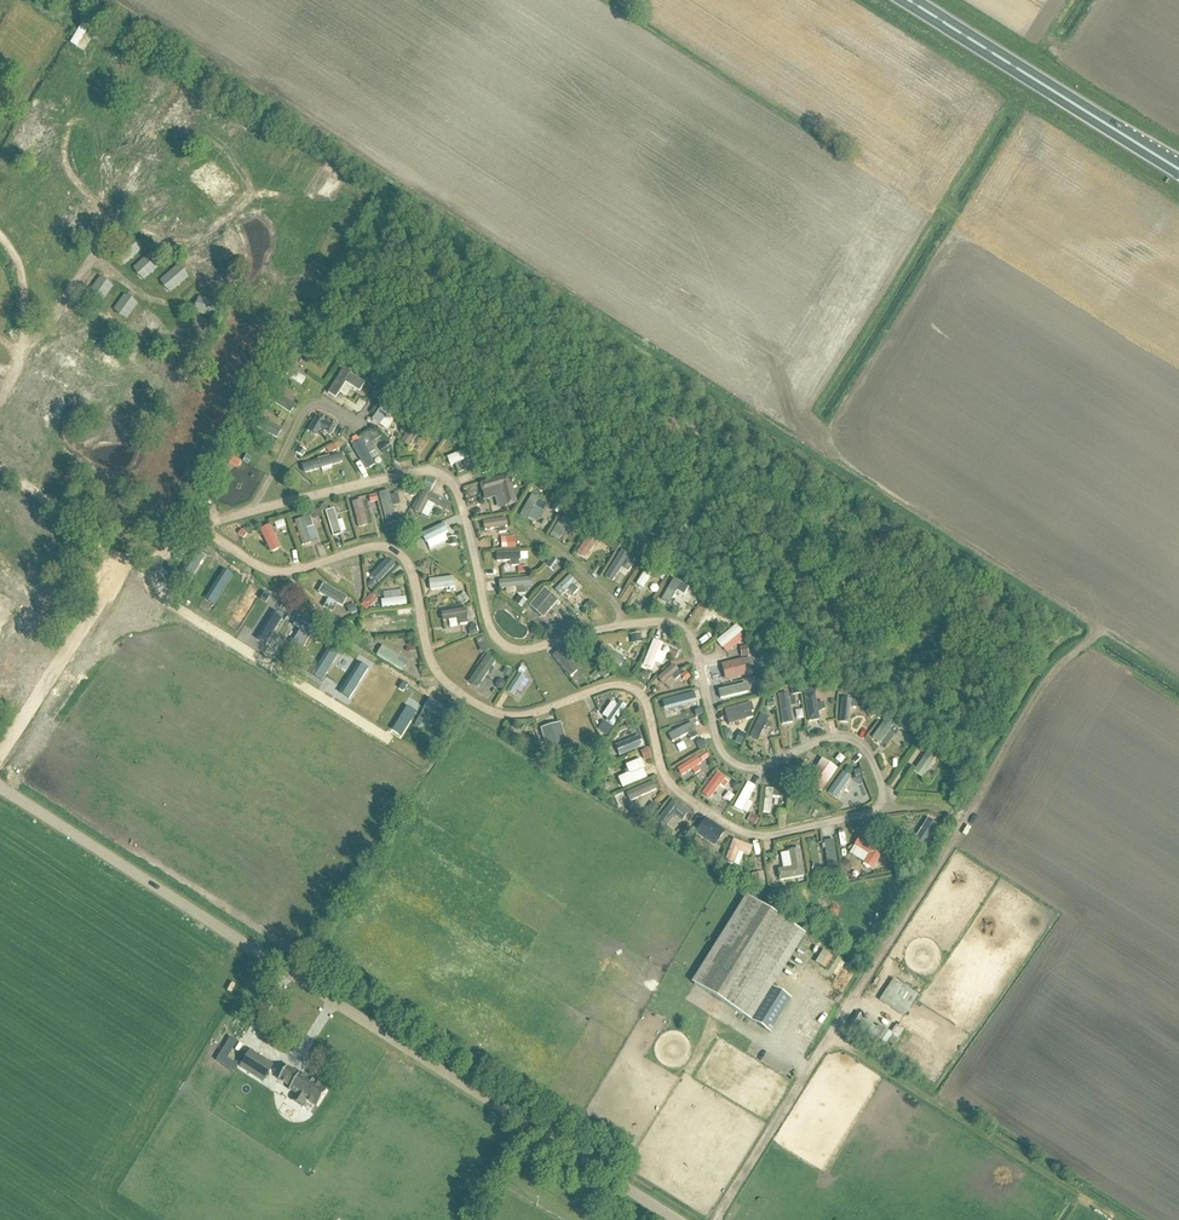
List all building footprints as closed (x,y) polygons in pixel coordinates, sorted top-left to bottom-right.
[(59,50),(64,54),(71,44),(67,41),(59,50)] [(44,129),(39,125),(44,119),(32,108),(21,120),(38,135),(44,129)] [(175,123),(181,119),(175,111),(169,115),(175,123)] [(158,128),(153,137),(166,144),(171,135),(158,128)] [(10,155),(16,152),(7,138),(1,142),(10,155)] [(135,150),(149,160),(154,155),(140,144),(135,150)] [(135,182),(141,176),(133,168),(127,174),(135,182)] [(34,184),(22,198),(27,202),(39,189),(34,184)] [(141,198),(130,218),(139,222),(149,202),(141,198)] [(178,227),(184,222),(169,207),(163,212),(178,227)] [(342,218),(321,211),(318,219),(339,226),(342,218)] [(220,226),(236,249),(244,243),(228,221),(220,226)] [(892,241),(896,229),(888,227),(885,239),(892,241)] [(38,243),(54,253),(59,246),(43,235),(38,243)] [(180,256),(178,248),(167,250),(169,259),(180,256)] [(122,256),(115,273),(123,277),(125,270),(136,275),(141,264),(122,256)] [(195,282),(199,275),(188,270),(184,276),(195,282)] [(166,300),(178,287),(167,277),(155,290),(166,300)] [(274,285),(282,294),(280,296),(284,302),(293,294),(281,279),(274,285)] [(82,292),(72,307),(79,312),(89,297),(82,292)] [(105,326),(118,312),(107,302),(94,317),(105,326)] [(134,326),(123,338),(132,346),(143,334),(134,326)] [(7,359),(11,331),(1,329),(0,337),(0,358),(7,359)] [(68,346),(71,338),(53,331),(51,340),(68,346)] [(296,335),(272,375),(313,401),(318,400),(321,396),(323,397),(343,365),(296,335)] [(72,369),(80,372),(89,346),(81,343),(72,369)] [(170,346),(163,355),(156,350),(151,357),(164,366),(176,351),(170,346)] [(26,357),(23,362),(40,374),(43,369),(26,357)] [(133,362),(123,372),(130,378),(140,368),(133,362)] [(343,365),(323,397),(332,403),(357,419),(368,401),(374,405),(383,390),(343,365)] [(272,375),(259,396),(293,418),(296,412),(301,407),(307,403),(313,401),(272,375)] [(374,405),(365,420),(379,430),(378,431),(396,442),(417,412),(383,390),(374,405)] [(259,396),(244,421),(282,445),(292,421),(293,418),(259,396)] [(127,431),(133,423),(110,407),(105,415),(127,431)] [(297,439),(291,453),(300,459),(337,439),(330,435),(339,421),(328,414),(324,412),(321,411),(317,411),(314,412),(311,414),(308,416),(305,418),(303,421),(302,424),(297,439)] [(378,431),(377,433),(389,441),(394,473),(414,469),(420,468),(425,468),(449,432),(417,412),(396,442),(378,431)] [(244,421),(223,456),(263,481),(273,464),(282,445),(244,421)] [(41,424),(35,434),(41,438),(48,428),(41,424)] [(337,438),(337,439),(363,480),(394,473),(389,441),(377,433),(375,431),(369,430),(366,431),(357,437),(355,436),(337,438)] [(449,432),(425,468),(430,468),(435,469),(440,471),(445,474),(449,476),(453,480),(457,484),(459,488),(514,473),(449,432)] [(300,459),(291,463),(316,491),(317,491),(363,480),(337,439),(300,459)] [(15,451),(7,446),(0,456),(0,467),(2,469),(15,451)] [(223,456),(177,532),(189,525),(203,519),(216,514),(230,511),(246,507),(255,494),(263,481),(223,456)] [(79,467),(89,473),(93,466),(83,460),(79,467)] [(514,473),(459,488),(462,494),(464,500),(469,522),(511,515),(531,484),(514,473)] [(417,479),(373,489),(387,543),(391,544),(426,479),(421,479),(417,479)] [(426,479),(391,544),(394,545),(404,540),(456,515),(453,502),(452,498),(450,493),(447,489),(444,486),(440,483),(435,481),(431,479),(426,479)] [(511,515),(509,518),(511,526),(520,534),(525,524),(545,537),(564,505),(535,487),(531,484),(511,515)] [(373,489),(345,496),(358,546),(367,542),(372,542),(377,541),(382,542),(387,543),(373,489)] [(345,496),(318,502),(333,554),(358,546),(345,496)] [(318,502),(286,510),(300,564),(333,554),(318,502)] [(564,505),(545,537),(559,547),(573,557),(594,524),(564,505)] [(456,515),(404,540),(472,583),(456,515)] [(511,515),(469,522),(476,552),(544,549),(532,541),(520,534),(511,526),(509,518),(511,515)] [(594,524),(573,557),(585,568),(598,579),(622,541),(594,524)] [(270,526),(258,532),(270,556),(282,551),(270,526)] [(243,535),(250,560),(260,557),(253,532),(243,535)] [(622,541),(598,579),(608,590),(613,595),(618,601),(645,556),(622,541)] [(188,544),(156,590),(157,591),(183,608),(215,561),(188,544)] [(544,549),(476,552),(482,579),(537,575),(551,555),(544,549)] [(370,553),(361,556),(365,595),(371,595),(400,563),(397,560),(394,558),(390,556),(387,554),(383,553),(379,552),(374,552),(370,553)] [(537,575),(482,579),(486,595),(497,594),(521,610),(539,588),(551,586),(569,568),(551,555),(537,575)] [(361,556),(314,570),(358,606),(365,595),(361,556)] [(645,556),(618,601),(623,610),(626,620),(640,618),(669,572),(645,556)] [(215,561),(183,608),(211,625),(243,578),(215,561)] [(365,595),(358,606),(360,614),(366,612),(413,608),(406,578),(405,574),(404,570),(402,567),(400,563),(371,595),(365,595)] [(551,586),(548,588),(584,628),(590,626),(610,608),(605,603),(601,597),(585,582),(569,568),(551,586)] [(279,578),(268,594),(270,595),(298,612),(325,629),(328,631),(360,614),(358,606),(314,570),(291,577),(285,578),(279,578)] [(669,572),(640,618),(662,617),(668,618),(674,619),(680,622),(685,625),(706,595),(695,588),(669,572)] [(429,583),(430,594),(456,592),(455,581),(429,583)] [(539,588),(521,610),(542,624),(549,638),(553,636),(568,632),(584,628),(548,588),(551,586),(539,588)] [(227,623),(237,629),(256,601),(246,595),(227,623)] [(706,595),(685,625),(691,630),(695,635),(698,641),(700,648),(741,616),(706,595)] [(477,606),(425,613),(432,644),(435,653),(485,634),(483,628),(481,622),(477,606)] [(279,608),(257,642),(266,648),(289,614),(279,608)] [(298,612),(266,659),(286,671),(294,676),(325,629),(298,612)] [(741,616),(700,648),(701,649),(705,669),(791,648),(749,621),(741,616)] [(591,637),(570,643),(612,680),(616,680),(621,680),(625,681),(629,682),(654,628),(633,630),(612,633),(591,637)] [(654,628),(629,682),(636,686),(642,690),(689,649),(688,644),(685,640),(683,637),(679,634),(675,631),(671,629),(667,628),(662,628),(654,628)] [(325,629),(294,676),(321,693),(353,647),(346,642),(328,631),(325,629)] [(485,634),(435,653),(440,663),(446,673),(453,682),(462,690),(493,644),(489,639),(485,634)] [(419,636),(346,642),(353,647),(380,664),(401,677),(429,666),(425,657),(422,647),(419,636)] [(557,647),(542,652),(575,693),(608,681),(612,680),(570,643),(557,647)] [(493,644),(462,690),(469,695),(476,699),(484,703),(493,706),(520,658),(519,656),(512,654),(505,652),(499,648),(493,644)] [(353,647),(321,693),(349,711),(380,664),(353,647)] [(791,648),(705,669),(710,691),(778,676),(794,650),(791,648)] [(689,649),(642,690),(646,695),(650,701),(698,689),(690,651),(689,649)] [(778,676),(770,687),(782,751),(808,741),(794,650),(778,676)] [(838,677),(794,650),(808,741),(821,735),(828,733),(835,732),(838,677)] [(520,658),(493,706),(502,708),(512,709),(522,709),(532,707),(545,703),(520,658)] [(778,676),(710,691),(714,711),(764,697),(778,676)] [(838,677),(835,732),(842,732),(850,734),(857,737),(863,741),(887,708),(857,689),(838,677)] [(408,681),(376,728),(404,745),(435,698),(418,687),(408,681)] [(764,698),(739,751),(756,762),(762,760),(782,751),(770,687),(764,697),(764,698)] [(698,689),(650,701),(652,706),(653,712),(658,734),(705,717),(698,689)] [(611,692),(581,702),(603,747),(635,698),(629,694),(624,692),(617,691),(611,692)] [(764,697),(714,711),(720,738),(721,739),(739,751),(764,698),(764,697)] [(435,698),(404,745),(414,751),(431,763),(463,715),(435,698)] [(603,747),(581,779),(649,747),(642,714),(641,710),(640,705),(637,702),(635,698),(603,747)] [(581,702),(555,711),(578,784),(581,779),(603,747),(581,702)] [(887,708),(863,741),(868,745),(872,750),(875,755),(877,761),(884,783),(885,787),(924,731),(887,708)] [(504,719),(498,737),(524,754),(576,787),(578,784),(555,711),(534,718),(527,719),(519,720),(511,720),(504,719)] [(705,717),(658,734),(663,757),(665,765),(667,772),(711,746),(710,741),(705,717)] [(825,745),(768,769),(790,783),(818,801),(853,747),(846,744),(839,743),(832,743),(825,745)] [(711,746),(667,772),(671,778),(676,784),(681,789),(687,793),(694,798),(721,761),(718,758),(715,754),(713,750),(711,746)] [(578,784),(576,787),(600,802),(658,777),(654,769),(652,760),(649,747),(581,779),(578,784)] [(853,747),(818,801),(840,814),(860,810),(864,809),(867,807),(870,804),(872,801),(874,797),(875,794),(875,790),(874,786),(867,764),(865,759),(861,754),(858,750),(853,747)] [(909,775),(920,781),(937,753),(927,747),(909,775)] [(721,761),(694,798),(724,817),(749,773),(741,772),(734,770),(727,766),(721,761)] [(762,771),(756,831),(763,831),(770,830),(785,827),(790,783),(768,769),(767,770),(762,771)] [(749,773),(724,817),(737,825),(746,829),(756,831),(762,771),(756,773),(749,773)] [(659,778),(601,802),(645,830),(673,795),(667,789),(663,784),(659,778)] [(673,795),(645,830),(680,853),(703,816),(677,799),(673,795)] [(876,815),(876,837),(920,865),(948,819),(932,812),(921,811),(909,811),(901,811),(893,812),(884,813),(876,815)] [(853,823),(831,828),(842,887),(916,872),(920,865),(876,837),(876,815),(875,816),(862,821),(853,823)] [(703,816),(680,853),(717,876),(731,834),(703,816)] [(831,828),(800,835),(810,893),(842,887),(831,828)] [(765,842),(759,842),(769,901),(810,893),(800,835),(772,841),(765,842)] [(749,856),(752,848),(733,840),(724,862),(733,865),(738,852),(749,856)] [(770,1033),(791,1000),(772,988),(805,935),(749,899),(694,986),(770,1033)] [(836,977),(844,965),(828,955),(820,967),(836,977)] [(796,970),(806,976),(814,962),(803,956),(796,970)] [(905,1016),(918,996),(893,980),(881,1000),(905,1016)] [(855,1030),(863,1017),(857,1013),(848,1026),(855,1030)] [(904,1028),(899,1025),(898,1027),(896,1026),(891,1033),(893,1035),(892,1036),(896,1039),(904,1028)] [(883,1047),(892,1035),(885,1031),(877,1043),(883,1047)] [(274,1066),(250,1051),(239,1069),(263,1084),(274,1066)] [(289,1062),(280,1076),(293,1083),(291,1085),(298,1089),(294,1096),(304,1102),(308,1096),(319,1103),(329,1086),(302,1069),(301,1070),(297,1068),(297,1067),(291,1064),(289,1062)] [(212,1096),(215,1090),(206,1085),(202,1091),(212,1096)]
